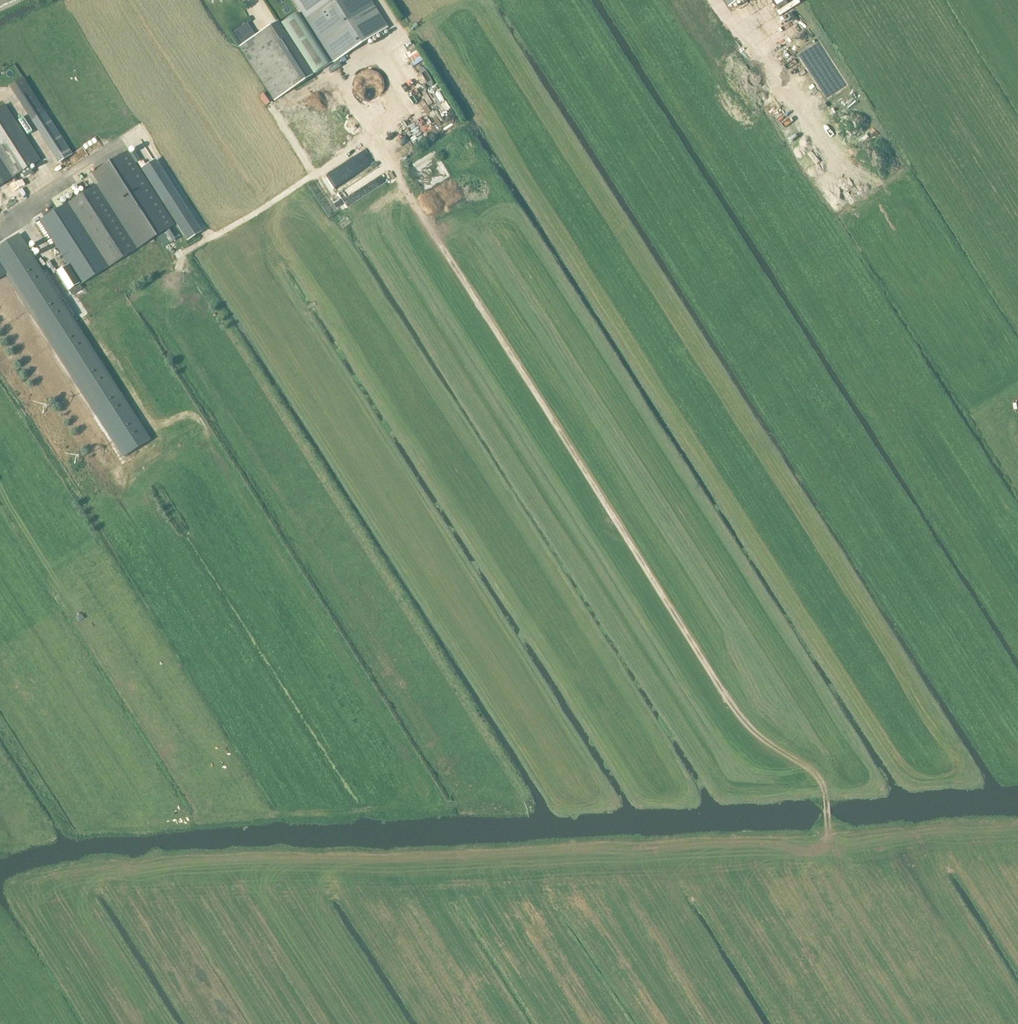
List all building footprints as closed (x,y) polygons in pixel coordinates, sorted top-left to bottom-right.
[(370,0),(293,0),(300,10),(333,63),(388,28),(370,0)] [(297,14),(279,26),(311,76),(330,64),(297,14)] [(275,100),(311,76),(279,26),(278,24),(277,23),(256,36),(242,45),(240,46),(275,100)] [(251,29),(238,38),(242,45),(256,36),(251,29)] [(22,78),(9,87),(58,164),(72,156),(71,154),(49,120),(44,113),(22,79),(22,78)] [(312,78),(276,101),(288,120),(317,164),(353,141),(312,78)] [(40,160),(4,105),(0,108),(0,186),(40,160)] [(94,186),(67,204),(107,268),(148,242),(156,237),(156,236),(162,233),(165,231),(174,225),(135,165),(129,156),(127,152),(88,176),(94,186)] [(134,152),(129,156),(135,165),(140,161),(134,152)] [(176,193),(161,203),(174,222),(187,241),(202,232),(176,193)] [(123,457),(150,440),(19,233),(0,245),(0,263),(123,457)] [(68,291),(80,283),(68,264),(56,272),(68,291)]
